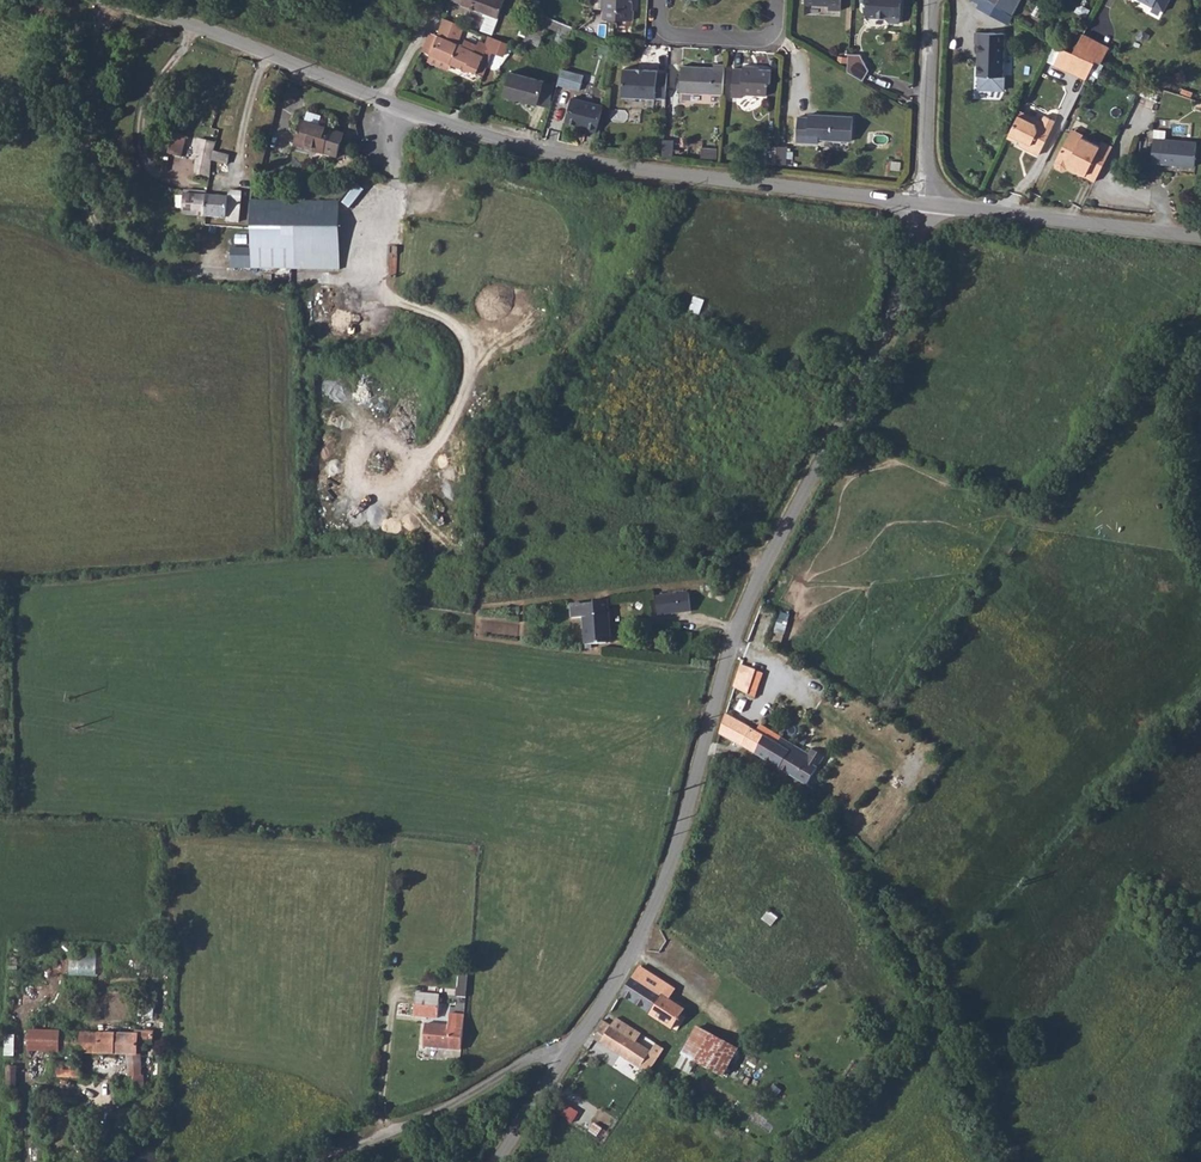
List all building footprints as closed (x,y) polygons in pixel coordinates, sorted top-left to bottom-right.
[(451,1),(485,13),(497,19),(505,0),(451,0),(451,1)] [(603,16),(633,18),(633,8),(632,8),(633,0),(604,0),(603,16)] [(808,8),(831,9),(831,13),(842,14),(843,13),(843,0),(809,0),(808,8)] [(864,3),(864,4),(868,5),(868,14),(868,17),(871,19),(887,20),(890,25),(901,26),(902,0),(864,0),(864,3)] [(980,3),(978,7),(993,15),(999,6),(1014,15),(1022,0),(972,0),(980,3)] [(535,11),(523,40),(539,46),(551,18),(535,11)] [(485,13),(478,31),(491,36),(497,19),(485,13)] [(439,35),(432,54),(449,63),(483,79),(498,38),(491,36),(486,48),(467,41),(464,46),(458,44),(466,27),(445,20),(439,35)] [(1007,30),(977,29),(977,39),(979,39),(978,74),(981,74),(981,88),(1005,89),(1007,30)] [(431,31),(422,49),(432,54),(439,35),(431,31)] [(1108,45),(1081,34),(1072,49),(1084,54),(1095,59),(1099,60),(1102,61),(1108,45)] [(663,46),(649,45),(649,57),(641,56),(641,67),(662,68),(663,46)] [(1073,50),(1062,45),(1054,61),(1065,66),(1073,50)] [(1073,50),(1065,66),(1086,77),(1094,61),(1073,50)] [(449,63),(432,54),(428,62),(447,70),(449,63)] [(862,57),(850,56),(849,74),(864,83),(871,73),(862,57)] [(680,67),(679,93),(723,95),(725,66),(713,65),(713,70),(680,67)] [(735,69),(734,97),(744,97),(744,94),(767,96),(767,88),(772,84),(773,71),(755,70),(755,66),(745,66),(746,69),(735,69)] [(624,99),(666,102),(668,76),(657,76),(658,73),(625,71),(624,99)] [(512,74),(505,96),(537,105),(543,83),(512,74)] [(561,78),(559,86),(590,95),(592,87),(561,78)] [(559,93),(553,111),(587,121),(592,104),(559,93)] [(1043,117),(1045,111),(1029,105),(1027,110),(1043,117)] [(1041,120),(1020,110),(1018,114),(1035,122),(1041,120)] [(1018,140),(1023,138),(1024,141),(1030,143),(1028,149),(1038,154),(1055,119),(1044,114),(1041,120),(1035,122),(1018,114),(1007,137),(1014,141),(1018,140)] [(801,119),(800,144),(820,145),(820,141),(855,143),(855,119),(813,117),(812,120),(801,119)] [(1065,119),(1060,128),(1073,135),(1076,128),(1077,129),(1079,126),(1065,119)] [(308,124),(304,147),(332,153),(337,129),(308,124)] [(1073,135),(1060,128),(1046,158),(1047,163),(1053,166),(1058,165),(1059,164),(1060,162),(1067,165),(1066,167),(1081,175),(1087,163),(1099,169),(1111,146),(1098,140),(1077,129),(1076,128),(1073,135)] [(175,132),(168,152),(182,155),(188,137),(175,132)] [(1101,134),(1098,140),(1111,146),(1113,141),(1101,134)] [(1156,137),(1154,161),(1196,165),(1198,141),(1156,137)] [(1023,138),(1018,140),(1019,145),(1028,149),(1030,143),(1024,141),(1023,138)] [(216,143),(200,139),(198,147),(196,158),(199,159),(196,175),(211,177),(213,163),(215,150),(216,143)] [(768,164),(777,164),(778,146),(769,146),(768,164)] [(788,147),(778,146),(777,164),(787,164),(788,147)] [(215,150),(213,163),(229,165),(231,153),(215,150)] [(1087,163),(1081,175),(1093,181),(1099,169),(1087,163)] [(159,196),(156,226),(166,227),(168,213),(226,216),(227,221),(240,221),(241,191),(228,190),(228,197),(160,194),(159,196)] [(250,203),(251,269),(338,265),(336,199),(250,203)] [(688,591),(656,593),(657,609),(677,608),(679,610),(690,609),(688,591)] [(581,615),(579,641),(601,643),(603,621),(606,620),(608,601),(594,599),(594,602),(572,601),(571,614),(581,615)] [(777,613),(762,605),(742,646),(758,653),(766,639),(777,613)] [(784,642),(790,613),(780,611),(774,640),(784,642)] [(740,664),(735,685),(747,692),(755,670),(740,664)] [(804,680),(809,684),(813,677),(804,672),(801,675),(805,678),(804,680)] [(735,685),(724,714),(751,730),(766,704),(747,692),(735,685)] [(724,714),(719,730),(795,779),(811,756),(788,742),(783,749),(751,730),(724,714)] [(70,973),(97,974),(98,956),(71,955),(70,973)] [(639,967),(622,993),(649,1014),(662,997),(669,987),(639,967)] [(459,971),(457,994),(468,995),(470,972),(459,971)] [(674,991),(669,987),(662,997),(667,1001),(674,991)] [(414,994),(413,1018),(438,1019),(438,995),(414,994)] [(662,997),(649,1014),(673,1028),(683,1012),(667,1001),(662,997)] [(425,1047),(462,1050),(465,1015),(453,1014),(452,1026),(426,1024),(425,1047)] [(602,1021),(595,1032),(596,1034),(594,1038),(597,1040),(600,1039),(599,1042),(638,1068),(642,1063),(649,1067),(655,1059),(621,1034),(626,1026),(614,1019),(608,1027),(602,1021)] [(130,1032),(58,1030),(59,1050),(118,1050),(125,1051),(125,1073),(128,1073),(128,1090),(138,1089),(139,1073),(137,1070),(137,1061),(143,1061),(143,1054),(136,1053),(136,1051),(133,1051),(133,1047),(137,1048),(138,1046),(141,1046),(142,1040),(149,1041),(150,1028),(130,1027),(130,1032)] [(59,1050),(58,1030),(28,1030),(29,1050),(59,1050)] [(701,1030),(685,1057),(697,1063),(712,1037),(701,1030)] [(712,1037),(697,1063),(722,1077),(736,1050),(712,1037)] [(52,1061),(52,1075),(79,1075),(81,1062),(52,1061)] [(19,1065),(8,1064),(6,1082),(17,1083),(19,1065)] [(554,1107),(573,1121),(580,1111),(561,1097),(554,1107)]
